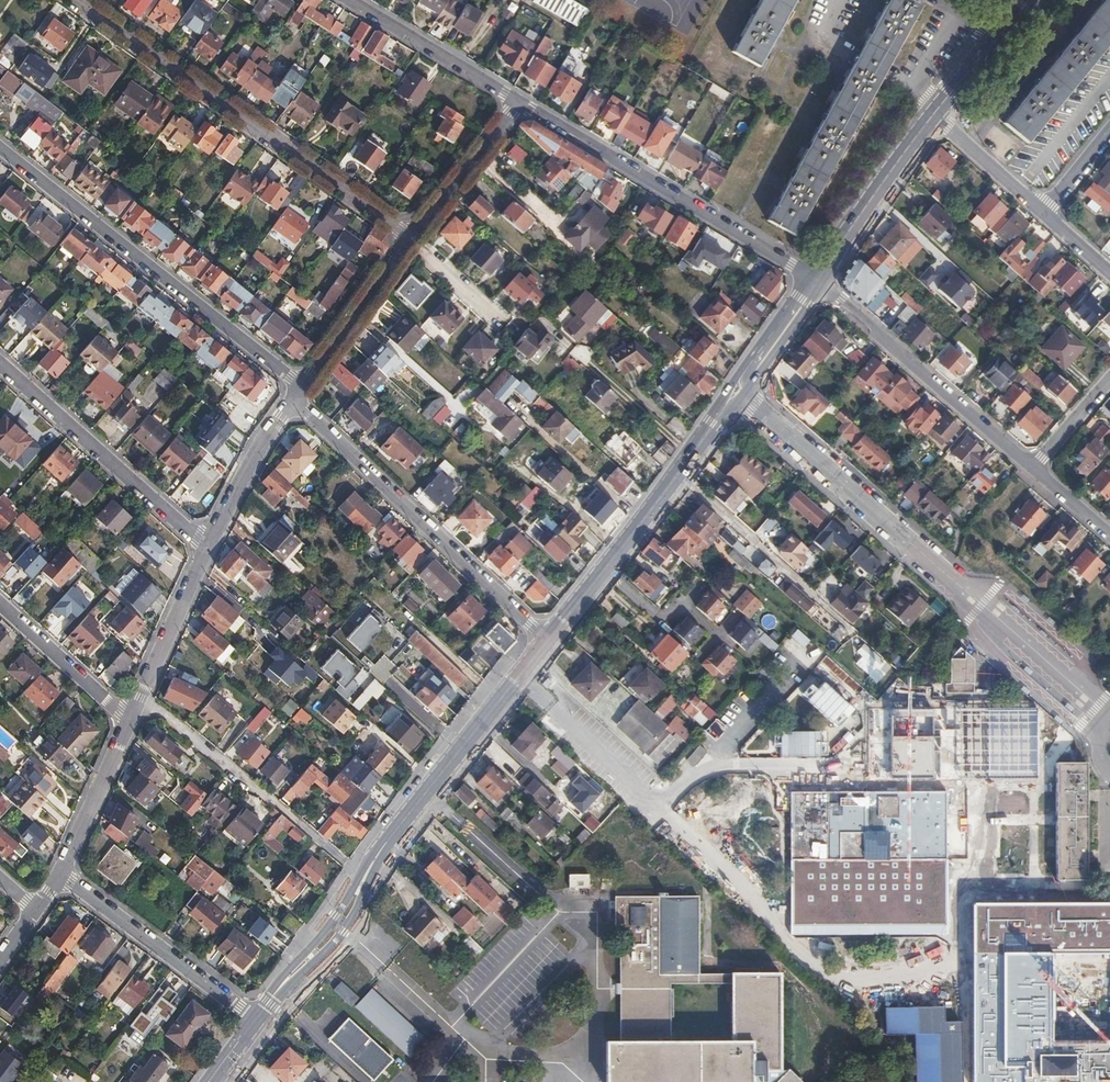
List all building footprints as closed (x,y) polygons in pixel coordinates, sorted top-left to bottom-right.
[(125,6),(139,16),(151,0),(130,0),(125,6)] [(149,19),(168,32),(181,13),(162,0),(161,0),(149,19)] [(253,11),(257,14),(257,16),(264,20),(272,10),(279,14),(281,12),(289,17),(294,10),(286,4),(287,2),(283,0),(260,0),(253,11)] [(297,11),(304,15),(309,18),(320,26),(329,32),(337,19),(328,14),(325,19),(312,11),(309,8),(314,0),(304,0),(297,11)] [(309,8),(312,11),(319,0),(314,0),(309,8)] [(439,14),(440,13),(446,3),(447,1),(448,0),(421,0),(419,2),(439,14)] [(557,15),(558,14),(566,0),(534,0),(533,1),(557,15)] [(558,14),(576,26),(587,9),(572,0),(566,0),(558,14)] [(733,52),(759,67),(788,14),(796,0),(761,0),(733,52)] [(866,43),(892,57),(921,5),(911,0),(890,0),(866,43)] [(1026,141),(1109,38),(1109,0),(1105,0),(1088,21),(1051,66),(1004,124),(1026,141)] [(196,1),(181,22),(202,37),(206,32),(217,16),(196,1)] [(439,14),(433,24),(449,33),(453,27),(461,15),(463,10),(447,1),(446,3),(440,13),(439,14)] [(461,15),(453,27),(469,35),(481,14),(466,5),(465,7),(463,10),(461,15)] [(297,11),(290,21),(297,26),(304,15),(297,11)] [(337,19),(329,32),(361,52),(364,49),(361,47),(372,29),(361,23),(356,32),(359,34),(355,41),(339,32),(343,26),(341,25),(346,17),(341,14),(337,19)] [(52,21),(41,37),(60,51),(68,38),(59,31),(61,27),(52,21)] [(329,32),(320,26),(315,33),(328,42),(327,44),(344,55),(345,52),(359,61),(364,54),(361,52),(329,32)] [(202,37),(194,50),(210,60),(221,43),(206,32),(202,37)] [(361,52),(364,54),(391,71),(395,64),(382,55),(381,57),(377,54),(387,39),(377,33),(377,34),(374,32),(364,49),(361,52)] [(506,63),(522,72),(532,57),(537,48),(510,32),(500,48),(510,55),(506,63)] [(553,41),(544,36),(537,48),(532,57),(535,59),(525,74),(544,86),(554,69),(541,61),(553,41)] [(8,68),(25,44),(17,37),(13,37),(0,53),(0,62),(8,68)] [(858,57),(852,68),(878,83),(885,71),(892,57),(866,43),(858,57)] [(256,47),(246,61),(246,62),(255,69),(266,54),(256,47)] [(87,48),(63,81),(80,92),(87,82),(105,93),(118,74),(97,58),(99,56),(87,48)] [(234,80),(242,86),(254,71),(255,69),(246,62),(246,61),(242,59),(241,60),(231,53),(219,69),(230,77),(231,75),(235,78),(234,80)] [(324,67),(329,60),(323,55),(317,63),(324,67)] [(685,67),(666,56),(659,68),(665,73),(670,64),(685,72),(688,68),(685,67)] [(566,57),(562,65),(573,72),(578,65),(566,57)] [(18,58),(8,71),(16,76),(25,63),(18,58)] [(277,78),(282,81),(290,70),(285,66),(277,78)] [(878,83),(852,68),(825,119),(802,161),(769,221),(795,235),(840,153),(878,83)] [(282,81),(277,88),(271,97),(279,102),(287,108),(298,92),(306,81),(290,70),(282,81)] [(0,81),(0,83),(16,95),(25,84),(16,76),(8,71),(0,81)] [(254,71),(242,86),(254,94),(265,79),(254,71)] [(560,73),(550,90),(570,102),(580,85),(572,80),(574,78),(570,76),(568,78),(560,73)] [(412,74),(399,93),(416,105),(430,86),(412,74)] [(265,79),(254,94),(266,103),(269,99),(271,97),(277,88),(265,79)] [(116,105),(137,121),(153,99),(131,83),(116,105)] [(20,139),(34,150),(52,126),(63,113),(43,97),(36,92),(26,105),(35,112),(37,110),(51,122),(47,128),(35,119),(20,139)] [(287,108),(284,112),(303,127),(317,106),(298,92),(287,108)] [(587,94),(577,111),(589,118),(599,102),(587,94)] [(609,99),(599,117),(604,120),(611,125),(609,128),(611,129),(611,132),(613,133),(616,132),(619,134),(626,122),(634,110),(611,96),(609,99)] [(137,121),(136,122),(152,134),(171,108),(155,97),(153,99),(137,121)] [(340,101),(326,121),(336,127),(338,125),(353,135),(365,118),(340,101)] [(462,117),(447,107),(441,117),(446,119),(437,134),(452,143),(461,129),(457,127),(462,117)] [(63,113),(52,126),(74,142),(85,129),(63,113)] [(173,116),(162,131),(185,147),(197,130),(185,121),(184,123),(173,116)] [(663,117),(659,124),(675,133),(679,127),(663,117)] [(619,134),(612,144),(619,148),(626,137),(642,146),(654,126),(646,122),(645,124),(635,118),(630,125),(626,122),(619,134)] [(611,125),(604,120),(602,123),(609,128),(611,125)] [(521,124),(519,127),(553,158),(572,176),(581,184),(587,190),(592,194),(608,168),(531,122),(521,124)] [(204,124),(191,142),(194,144),(193,146),(197,149),(198,147),(204,151),(208,154),(219,137),(212,132),(213,131),(204,124)] [(676,144),(678,141),(684,130),(679,127),(675,133),(659,124),(644,148),(659,157),(670,141),(676,144)] [(226,136),(214,153),(232,165),(240,153),(232,147),(235,142),(226,136)] [(676,144),(666,161),(674,166),(675,164),(682,168),(693,175),(698,166),(703,158),(704,157),(678,141),(676,144)] [(367,142),(355,160),(373,172),(385,154),(367,142)] [(514,143),(506,155),(519,164),(527,152),(514,143)] [(717,187),(726,172),(716,167),(723,156),(712,150),(709,148),(704,157),(703,158),(706,160),(695,178),(704,184),(705,181),(717,187)] [(954,160),(948,155),(939,148),(926,163),(934,170),(932,172),(938,178),(954,160)] [(84,165),(67,152),(60,160),(55,167),(72,180),(80,169),(84,165)] [(54,155),(44,168),(50,173),(55,167),(60,160),(54,155)] [(408,165),(428,178),(435,168),(415,155),(408,165)] [(726,172),(732,162),(723,156),(716,167),(726,172)] [(572,176),(553,158),(533,179),(545,190),(550,185),(557,192),(572,176)] [(1098,185),(1109,195),(1109,164),(1108,163),(1101,171),(1107,176),(1103,181),(1101,180),(1098,185)] [(84,165),(80,169),(72,180),(74,181),(98,199),(109,184),(105,180),(84,164),(84,165)] [(237,169),(223,188),(246,204),(253,194),(262,183),(252,176),(251,179),(246,175),(237,169)] [(404,170),(392,187),(408,198),(420,182),(404,170)] [(306,181),(299,176),(290,188),(293,190),(282,206),(287,209),(306,181)] [(262,183),(253,194),(275,209),(286,194),(270,182),(271,182),(265,178),(262,183)] [(606,184),(600,193),(616,203),(621,193),(618,191),(621,186),(612,181),(609,186),(606,184)] [(711,187),(715,190),(717,187),(705,181),(704,184),(711,187)] [(1093,183),(1084,192),(1092,198),(1101,206),(1107,210),(1109,207),(1109,196),(1093,183)] [(109,184),(98,199),(107,206),(105,209),(115,217),(117,215),(124,221),(136,205),(124,196),(109,184)] [(581,184),(557,211),(563,217),(587,190),(581,184)] [(24,223),(35,210),(29,205),(30,203),(9,187),(0,197),(0,204),(24,223)] [(936,190),(932,194),(937,199),(941,194),(936,190)] [(993,232),(1006,218),(1000,213),(1005,208),(989,194),(974,210),(990,225),(988,227),(993,232)] [(184,198),(181,202),(188,207),(190,203),(184,198)] [(479,198),(470,208),(482,219),(485,216),(486,217),(492,210),(479,198)] [(1101,206),(1092,198),(1086,205),(1096,213),(1101,206)] [(514,202),(502,216),(521,232),(534,219),(514,202)] [(925,218),(920,222),(936,237),(944,228),(951,220),(934,204),(923,216),(925,218)] [(136,205),(124,221),(126,222),(124,225),(130,229),(132,227),(137,231),(143,236),(155,221),(154,220),(156,219),(153,216),(151,218),(136,205)] [(648,206),(641,218),(647,222),(645,225),(660,233),(669,217),(657,210),(656,211),(648,206)] [(322,219),(314,231),(333,244),(343,230),(350,221),(341,215),(343,213),(334,207),(323,220),(322,219)] [(594,208),(575,230),(569,238),(582,249),(586,243),(595,251),(609,235),(600,227),(607,219),(594,208)] [(198,210),(195,213),(202,218),(205,215),(198,210)] [(286,210),(273,228),(295,244),(308,225),(286,210)] [(1016,237),(1028,224),(1015,212),(1002,226),(1006,230),(1004,233),(1008,236),(1010,234),(1015,238),(1016,237)] [(43,213),(30,228),(51,245),(63,230),(43,213)] [(455,219),(442,234),(457,246),(462,240),(465,242),(472,234),(455,219)] [(678,219),(667,238),(684,248),(696,229),(678,219)] [(155,221),(143,236),(145,237),(143,240),(149,245),(151,242),(156,247),(163,252),(175,237),(155,221)] [(895,225),(878,243),(895,258),(914,237),(904,228),(901,231),(895,225)] [(359,249),(377,261),(387,248),(385,236),(374,228),(359,249)] [(944,228),(936,237),(940,241),(948,232),(944,228)] [(73,229),(60,245),(79,261),(92,245),(91,244),(92,242),(86,237),(85,239),(79,234),(73,229)] [(617,240),(624,246),(633,234),(625,229),(617,240)] [(343,230),(333,244),(330,248),(343,258),(356,239),(343,230)] [(194,252),(175,237),(163,252),(165,253),(163,255),(169,260),(171,258),(177,263),(182,267),(194,252)] [(1009,265),(1018,273),(1023,268),(1015,261),(1010,256),(1023,243),(1016,237),(1015,238),(1008,245),(1004,250),(999,255),(1009,265)] [(1030,248),(1035,254),(1045,244),(1039,238),(1030,248)] [(701,240),(693,252),(701,257),(708,245),(701,240)] [(740,247),(729,240),(725,246),(736,253),(740,247)] [(1000,246),(1004,250),(1008,245),(1004,241),(1000,246)] [(79,261),(77,263),(81,267),(84,264),(100,276),(112,260),(111,259),(112,258),(106,253),(105,255),(99,251),(92,245),(79,261)] [(484,245),(471,259),(487,273),(493,266),(495,268),(501,261),(484,245)] [(879,248),(865,264),(879,278),(894,262),(879,248)] [(240,256),(248,262),(252,257),(244,251),(240,256)] [(213,268),(194,252),(182,267),(184,269),(183,271),(189,276),(190,273),(196,278),(202,282),(213,268)] [(585,253),(580,259),(592,270),(597,264),(585,253)] [(1023,268),(1018,273),(1038,291),(1049,278),(1064,262),(1055,254),(1038,271),(1040,272),(1036,276),(1029,269),(1035,263),(1031,259),(1023,268)] [(865,264),(856,256),(841,277),(843,288),(849,293),(850,292),(865,304),(884,282),(879,278),(865,264)] [(785,274),(759,259),(757,264),(768,271),(764,277),(761,275),(758,279),(761,281),(755,289),(771,302),(777,294),(772,290),(785,274)] [(112,260),(100,276),(118,291),(131,275),(130,274),(131,273),(125,268),(123,270),(118,265),(112,260)] [(597,264),(592,270),(605,281),(612,273),(599,261),(597,264)] [(281,262),(273,273),(281,278),(288,268),(281,262)] [(349,263),(345,269),(354,275),(358,269),(349,263)] [(768,271),(757,264),(744,281),(755,289),(761,281),(758,279),(761,275),(764,277),(768,271)] [(1039,291),(1043,295),(1044,296),(1056,282),(1068,294),(1082,278),(1067,264),(1052,280),(1049,278),(1038,291),(1039,291)] [(1003,271),(1012,280),(1018,273),(1009,265),(1003,271)] [(928,267),(917,279),(925,286),(936,274),(928,267)] [(232,283),(213,268),(202,282),(204,285),(203,287),(208,291),(209,289),(214,293),(215,294),(220,298),(232,283)] [(954,273),(966,285),(971,280),(959,268),(954,273)] [(325,312),(327,310),(329,312),(339,299),(337,297),(348,283),(350,284),(356,277),(354,275),(345,269),(336,281),(318,307),(325,312)] [(952,271),(937,287),(957,306),(972,290),(966,285),(954,273),(952,271)] [(131,275),(118,291),(138,307),(150,291),(149,290),(151,288),(145,283),(143,285),(138,281),(131,275)] [(517,275),(505,288),(520,301),(526,294),(529,296),(530,295),(537,301),(541,296),(517,275)] [(312,302),(318,307),(336,281),(330,277),(312,302)] [(410,277),(397,291),(416,308),(432,291),(423,283),(421,286),(410,277)] [(11,290),(0,280),(0,303),(11,290)] [(252,299),(232,283),(220,298),(223,300),(221,302),(227,306),(228,304),(233,308),(240,314),(252,299)] [(293,287),(287,295),(306,310),(312,302),(299,292),(293,287)] [(55,288),(36,308),(43,315),(62,294),(55,288)] [(150,291),(138,307),(158,322),(170,307),(169,306),(171,304),(164,299),(163,301),(158,297),(150,291)] [(594,298),(586,291),(571,308),(579,316),(565,331),(576,342),(596,320),(606,308),(594,298)] [(1039,291),(1034,296),(1038,300),(1043,295),(1039,291)] [(905,292),(900,297),(908,304),(918,313),(922,308),(905,292)] [(1087,293),(1072,309),(1088,324),(1100,311),(1093,303),(1095,301),(1087,293)] [(719,295),(716,299),(717,299),(728,308),(731,305),(719,295)] [(743,305),(738,312),(752,324),(765,309),(751,296),(748,300),(745,297),(740,302),(743,305)] [(271,314),(252,299),(240,314),(241,315),(240,317),(245,322),(247,319),(251,323),(260,329),(271,314)] [(719,333),(735,314),(728,308),(717,299),(701,318),(719,333)] [(1067,299),(1058,309),(1062,313),(1071,303),(1067,299)] [(312,302),(306,310),(319,320),(325,312),(318,307),(312,302)] [(460,316),(444,302),(430,317),(450,334),(457,326),(454,323),(460,316)] [(899,319),(890,329),(897,335),(918,313),(908,304),(897,317),(899,319)] [(170,307),(158,322),(176,337),(189,321),(187,320),(189,318),(184,314),(182,316),(176,311),(170,307)] [(613,314),(606,308),(596,320),(603,326),(613,314)] [(555,319),(563,326),(573,316),(565,309),(555,319)] [(964,312),(960,317),(970,327),(975,321),(964,312)] [(66,331),(46,314),(40,320),(30,332),(49,350),(56,343),(57,341),(60,338),(66,331)] [(291,330),(271,314),(260,329),(261,331),(260,332),(266,337),(267,335),(272,339),(279,345),(291,330)] [(602,326),(608,331),(618,319),(613,314),(603,326),(602,326)] [(454,323),(457,326),(463,319),(460,316),(454,323)] [(393,330),(388,337),(405,353),(424,332),(420,329),(408,318),(395,332),(393,330)] [(915,319),(903,333),(919,348),(932,334),(915,319)] [(189,321),(176,337),(196,353),(208,337),(207,336),(208,334),(202,329),(201,331),(195,327),(189,321)] [(823,321),(815,330),(831,345),(832,346),(838,351),(847,341),(840,335),(823,321)] [(1061,326),(1042,348),(1065,368),(1072,359),(1069,357),(1081,344),(1061,326)] [(688,355),(657,327),(649,335),(673,357),(676,354),(685,363),(684,365),(690,371),(684,378),(699,391),(700,392),(702,390),(705,392),(717,379),(708,372),(688,355)] [(527,329),(520,338),(513,346),(529,358),(538,348),(540,350),(544,345),(545,346),(547,344),(552,338),(542,330),(537,337),(527,329)] [(720,339),(725,345),(738,335),(733,329),(720,339)] [(310,346),(291,330),(279,345),(281,346),(280,349),(285,353),(287,351),(291,354),(299,360),(310,346)] [(815,330),(801,347),(816,360),(818,362),(832,346),(831,345),(815,330)] [(477,333),(464,349),(482,365),(489,356),(487,354),(493,347),(477,333)] [(706,335),(688,355),(708,372),(716,362),(712,358),(718,350),(709,343),(712,340),(706,335)] [(96,336),(81,354),(88,360),(91,363),(93,364),(99,370),(101,372),(102,371),(117,355),(96,336)] [(208,337),(196,353),(215,368),(228,352),(227,351),(228,349),(222,345),(221,347),(216,343),(208,337)] [(1096,345),(1106,354),(1109,349),(1109,347),(1101,339),(1096,345)] [(49,350),(38,362),(55,377),(66,365),(69,367),(75,360),(73,359),(74,358),(77,355),(74,352),(66,361),(57,354),(64,346),(57,341),(56,343),(49,350)] [(971,361),(949,341),(935,357),(955,374),(959,370),(961,372),(971,361)] [(128,343),(126,350),(138,354),(140,346),(128,343)] [(635,343),(611,357),(619,371),(621,370),(622,372),(630,367),(630,365),(636,361),(647,371),(655,361),(635,343)] [(383,344),(369,360),(384,375),(391,368),(398,375),(407,366),(383,344)] [(544,345),(540,350),(544,353),(548,348),(548,345),(547,344),(545,346),(544,345)] [(800,346),(786,362),(802,377),(816,360),(801,347),(800,346)] [(858,368),(867,357),(858,349),(851,351),(846,357),(858,368)] [(228,352),(215,368),(235,384),(247,369),(247,368),(246,367),(247,365),(242,360),(240,362),(235,358),(228,352)] [(543,358),(526,375),(533,381),(546,367),(549,370),(552,366),(543,358)] [(878,391),(892,375),(872,358),(858,374),(873,386),(878,391)] [(985,374),(1002,390),(1005,386),(1016,374),(999,358),(985,374)] [(580,366),(573,359),(564,369),(571,375),(580,366)] [(354,376),(359,381),(365,386),(372,392),(386,376),(384,375),(369,360),(354,376)] [(93,364),(91,363),(88,366),(88,371),(92,374),(96,373),(99,370),(93,364)] [(326,378),(327,378),(346,395),(359,381),(354,376),(339,363),(326,378)] [(500,365),(483,385),(487,389),(505,369),(500,365)] [(154,380),(169,392),(179,381),(176,378),(164,368),(154,380)] [(247,369),(235,384),(233,387),(254,404),(255,403),(258,405),(261,401),(263,403),(271,394),(269,392),(272,388),(268,385),(270,383),(264,378),(262,380),(247,369)] [(505,369),(487,389),(502,403),(511,393),(526,406),(530,402),(538,394),(522,380),(520,382),(505,369)] [(97,377),(84,391),(104,409),(122,389),(102,371),(101,372),(97,377)] [(1015,410),(1020,415),(1032,401),(1015,386),(1022,378),(1017,373),(1016,374),(1005,386),(1009,390),(1001,399),(1014,410),(1015,410)] [(1077,388),(1060,373),(1046,388),(1063,404),(1077,388)] [(139,374),(107,412),(126,429),(137,416),(133,412),(134,410),(127,404),(133,397),(132,395),(136,390),(135,388),(144,378),(139,374)] [(868,391),(873,386),(858,374),(853,378),(868,391)] [(898,413),(903,408),(914,395),(908,388),(909,386),(907,384),(902,380),(895,374),(882,388),(889,395),(884,401),(898,413)] [(845,375),(840,381),(843,384),(849,378),(845,375)] [(699,391),(684,378),(683,379),(680,376),(665,393),(683,409),(699,391)] [(593,389),(585,397),(604,415),(609,410),(606,408),(618,396),(599,380),(595,381),(592,384),(593,389)] [(359,381),(346,395),(351,400),(365,386),(359,381)] [(1031,385),(1038,391),(1041,386),(1035,381),(1031,385)] [(820,393),(809,383),(792,403),(803,412),(807,408),(815,415),(820,411),(821,412),(830,402),(829,401),(820,393)] [(460,388),(455,401),(465,404),(470,391),(460,388)] [(502,403),(487,389),(479,399),(499,417),(492,425),(507,438),(523,421),(517,416),(502,403)] [(542,398),(538,394),(530,402),(551,420),(558,412),(542,398)] [(903,408),(908,412),(919,399),(914,395),(903,408)] [(218,406),(230,413),(234,405),(222,398),(218,406)] [(447,402),(443,399),(434,402),(424,412),(432,419),(447,402)] [(347,412),(366,430),(377,419),(358,401),(347,412)] [(1035,402),(1033,405),(1051,419),(1052,418),(1035,402)] [(914,409),(908,416),(912,419),(910,422),(913,425),(910,428),(917,435),(920,432),(922,433),(938,416),(924,403),(916,411),(914,409)] [(226,420),(236,427),(241,431),(252,416),(238,405),(226,420)] [(1051,419),(1033,405),(1017,423),(1034,438),(1051,419)] [(446,407),(434,419),(440,425),(452,412),(446,407)] [(947,409),(943,414),(944,415),(933,428),(946,440),(958,427),(950,420),(955,415),(947,409)] [(801,415),(809,424),(814,419),(806,410),(801,415)] [(551,420),(544,428),(560,443),(564,438),(572,444),(581,434),(558,412),(551,420)] [(226,420),(219,414),(200,437),(217,450),(236,427),(226,420)] [(104,415),(95,426),(109,437),(118,427),(104,415)] [(148,416),(133,432),(143,441),(141,443),(154,455),(171,436),(148,416)] [(847,417),(826,442),(831,447),(843,433),(852,422),(847,417)] [(0,425),(0,446),(14,459),(31,440),(6,418),(0,425)] [(892,457),(852,422),(843,433),(855,444),(852,448),(879,472),(892,457)] [(399,429),(382,449),(395,461),(396,459),(407,469),(423,450),(399,429)] [(621,429),(605,446),(627,466),(636,457),(632,453),(639,445),(624,432),(621,429)] [(1077,467),(1086,475),(1108,451),(1103,446),(1107,440),(1097,430),(1079,452),(1085,457),(1080,463),(1077,467)] [(981,466),(989,456),(966,436),(952,452),(969,466),(971,465),(977,470),(981,466)] [(175,440),(160,458),(178,474),(194,456),(175,440)] [(282,461),(276,468),(290,481),(314,455),(299,440),(281,460),(282,461)] [(677,451),(675,449),(667,441),(661,448),(671,458),(677,451)] [(59,446),(43,464),(60,480),(76,462),(59,446)] [(579,447),(575,455),(582,459),(587,452),(579,447)] [(194,459),(199,463),(206,454),(202,450),(194,459)] [(1074,457),(1080,463),(1085,457),(1079,452),(1074,457)] [(199,463),(184,482),(193,490),(190,493),(198,500),(218,476),(209,469),(217,460),(208,453),(206,454),(199,463)] [(745,454),(737,464),(740,466),(748,456),(745,454)] [(737,464),(727,476),(727,477),(746,493),(750,497),(763,483),(770,475),(748,456),(740,466),(737,464)] [(554,459),(539,476),(554,490),(564,479),(568,482),(573,477),(554,459)] [(446,460),(435,471),(439,474),(422,492),(437,506),(456,487),(442,473),(444,471),(449,475),(455,468),(446,460)] [(977,470),(962,486),(966,489),(972,484),(983,493),(995,478),(981,466),(977,470)] [(634,481),(619,468),(606,483),(622,497),(634,481)] [(66,489),(71,494),(83,505),(101,485),(84,469),(66,489)] [(1091,484),(1107,498),(1109,494),(1109,475),(1104,469),(1091,484)] [(307,502),(273,471),(261,483),(267,488),(261,495),(271,505),(287,489),(293,495),(293,496),(305,508),(309,504),(307,502)] [(746,493),(727,477),(713,492),(733,509),(746,493)] [(17,478),(2,494),(10,501),(24,485),(17,478)] [(920,482),(918,480),(914,486),(925,495),(929,491),(920,482)] [(193,490),(184,482),(181,485),(190,493),(193,490)] [(512,497),(529,511),(542,496),(525,482),(512,497)] [(581,494),(588,489),(584,482),(576,487),(581,494)] [(906,495),(917,504),(925,495),(914,486),(906,495)] [(66,489),(57,498),(63,503),(71,494),(66,489)] [(797,491),(788,502),(816,526),(821,531),(831,520),(825,515),(797,491)] [(925,495),(917,504),(942,528),(941,529),(954,540),(956,528),(943,517),(950,509),(946,506),(929,491),(925,495)] [(353,493),(338,508),(364,533),(380,516),(373,509),(371,511),(353,493)] [(737,513),(750,497),(746,493),(733,509),(737,513)] [(112,501),(97,517),(115,533),(130,517),(112,501)] [(1028,501),(1012,520),(1027,533),(1043,515),(1028,501)] [(459,508),(453,514),(476,535),(491,519),(474,504),(464,514),(459,508)] [(702,504),(694,512),(717,532),(735,548),(739,552),(743,547),(723,529),(722,531),(718,528),(723,522),(714,515),(706,508),(702,504)] [(1,530),(15,515),(11,511),(9,513),(0,505),(0,529),(1,530)] [(708,506),(706,508),(714,515),(716,513),(708,506)] [(27,510),(22,513),(35,524),(38,520),(27,510)] [(694,512),(684,523),(699,537),(707,543),(717,532),(694,512)] [(22,513),(17,519),(37,537),(43,531),(35,524),(22,513)] [(283,515),(278,521),(279,521),(291,532),(296,527),(283,515)] [(564,528),(559,534),(573,548),(580,540),(576,536),(583,527),(573,518),(567,525),(565,523),(562,526),(564,528)] [(402,531),(389,519),(377,532),(390,545),(402,531)] [(550,529),(539,519),(535,523),(546,533),(550,529)] [(821,531),(813,541),(824,550),(832,541),(842,550),(852,539),(831,520),(821,531)] [(279,521),(259,544),(280,563),(300,541),(291,532),(279,521)] [(1070,550),(1082,536),(1068,524),(1065,529),(1056,521),(1038,542),(1047,549),(1056,538),(1070,550)] [(520,528),(513,522),(495,540),(501,546),(520,528)] [(683,525),(666,544),(681,558),(687,551),(690,553),(692,551),(696,555),(707,543),(699,537),(698,538),(683,525)] [(146,530),(133,546),(157,566),(170,551),(146,530)] [(43,531),(37,537),(45,545),(51,538),(43,531)] [(807,547),(792,534),(781,547),(781,553),(799,568),(807,558),(803,554),(808,548),(807,547)] [(72,535),(61,548),(63,549),(79,564),(87,571),(91,575),(102,562),(72,535)] [(504,549),(516,560),(530,546),(518,535),(504,549)] [(559,560),(570,548),(556,535),(545,547),(559,560)] [(371,542),(365,536),(364,537),(355,546),(361,552),(371,542)] [(407,569),(411,573),(416,567),(426,556),(422,552),(423,552),(407,537),(395,550),(410,565),(407,569)] [(652,538),(642,550),(667,571),(677,559),(652,538)] [(495,540),(494,539),(485,547),(492,553),(489,557),(506,573),(517,561),(516,560),(504,549),(501,546),(495,540)] [(245,562),(253,569),(263,578),(270,571),(239,542),(232,550),(245,562)] [(1047,549),(1038,542),(1033,548),(1041,556),(1047,549)] [(29,578),(45,561),(27,545),(12,562),(29,578)] [(859,546),(850,557),(870,575),(880,563),(859,546)] [(739,552),(748,560),(756,566),(759,562),(746,550),(746,549),(743,547),(739,552)] [(739,552),(735,548),(730,554),(743,566),(748,560),(739,552)] [(79,564),(63,549),(50,564),(66,579),(79,564)] [(245,562),(232,550),(218,566),(231,578),(245,562)] [(1085,550),(1070,566),(1087,581),(1102,565),(1085,550)] [(9,561),(0,553),(0,570),(9,561)] [(426,556),(416,567),(421,572),(418,575),(436,593),(432,597),(439,603),(455,587),(447,578),(449,576),(427,556),(426,556)] [(767,577),(776,567),(765,556),(759,562),(756,566),(767,577)] [(12,564),(9,561),(0,570),(0,578),(12,564)] [(257,592),(264,598),(273,588),(272,586),(263,578),(253,569),(246,577),(246,579),(259,591),(257,592)] [(91,575),(87,571),(81,577),(85,581),(77,590),(89,602),(104,586),(91,575)] [(652,598),(659,591),(654,586),(660,580),(652,573),(649,577),(642,571),(633,581),(652,598)] [(1045,573),(1036,584),(1044,591),(1051,583),(1053,581),(1045,573)] [(140,576),(123,595),(140,611),(146,605),(147,606),(159,593),(140,576)] [(539,581),(550,591),(555,586),(545,576),(539,581)] [(785,578),(778,587),(810,616),(818,608),(804,596),(804,594),(800,591),(798,590),(785,578)] [(539,581),(538,580),(527,592),(535,600),(543,599),(550,591),(539,581)] [(654,586),(659,591),(665,585),(660,580),(654,586)] [(856,590),(864,598),(873,587),(865,580),(856,590)] [(68,611),(74,617),(89,602),(71,585),(47,610),(58,620),(68,611)] [(725,596),(712,585),(698,601),(700,602),(696,606),(712,620),(724,605),(720,601),(725,596)] [(864,598),(856,590),(854,588),(849,594),(846,597),(839,591),(829,602),(851,621),(868,601),(864,598)] [(846,597),(849,594),(842,588),(839,591),(846,597)] [(747,589),(733,603),(746,615),(748,617),(762,602),(747,589)] [(896,596),(886,607),(907,625),(926,604),(907,589),(899,598),(896,596)] [(248,612),(227,594),(221,601),(217,597),(202,615),(222,632),(237,615),(242,619),(248,612)] [(334,612),(316,596),(309,605),(306,603),(298,611),(318,628),(319,629),(334,612)] [(468,596),(448,618),(463,633),(484,611),(468,596)] [(408,597),(402,603),(412,613),(418,606),(408,597)] [(1073,601),(1065,610),(1066,612),(1077,621),(1081,616),(1075,611),(1079,607),(1073,601)] [(144,623),(126,607),(108,626),(117,635),(120,631),(129,640),(144,623)] [(284,607),(271,622),(288,638),(301,623),(284,607)] [(356,656),(359,653),(385,624),(371,611),(352,631),(343,623),(332,635),(356,656)] [(616,611),(610,617),(623,628),(629,622),(616,611)] [(760,626),(773,629),(776,617),(763,614),(760,626)] [(69,635),(83,649),(90,655),(103,641),(93,631),(98,625),(87,615),(77,626),(69,635)] [(748,617),(746,615),(732,630),(733,632),(729,636),(745,650),(758,635),(753,631),(758,625),(748,617)] [(682,619),(669,634),(671,636),(681,645),(685,640),(690,644),(702,630),(687,616),(683,620),(682,619)] [(61,632),(67,637),(69,635),(77,626),(71,619),(62,629),(61,632)] [(144,623),(129,640),(131,642),(147,625),(144,623)] [(496,623),(484,636),(502,652),(513,640),(496,623)] [(1089,623),(1085,628),(1089,632),(1094,627),(1089,623)] [(207,626),(195,639),(209,652),(221,663),(235,648),(229,643),(208,625),(207,626)] [(848,630),(844,626),(834,636),(839,641),(848,630)] [(319,629),(318,628),(313,633),(317,638),(322,632),(319,629)] [(804,647),(810,640),(797,628),(790,635),(804,647)] [(13,642),(0,630),(0,656),(13,642)] [(415,631),(407,640),(457,686),(465,677),(415,631)] [(317,638),(300,657),(321,675),(343,694),(370,664),(359,653),(356,656),(332,635),(329,638),(322,632),(317,638)] [(762,632),(757,639),(773,651),(778,644),(762,632)] [(668,633),(650,652),(669,670),(687,650),(681,645),(671,636),(669,634),(668,633)] [(69,635),(67,637),(81,651),(83,649),(69,635)] [(944,682),(944,689),(969,689),(970,681),(974,681),(973,654),(970,646),(968,644),(955,644),(955,646),(955,648),(950,653),(949,680),(944,680),(944,682)] [(864,645),(859,651),(866,657),(862,662),(866,665),(870,662),(876,667),(870,675),(877,680),(889,666),(883,660),(882,661),(864,645)] [(736,660),(720,646),(717,650),(716,648),(702,664),(714,675),(718,670),(723,674),(736,660)] [(458,656),(476,674),(484,666),(465,648),(458,656)] [(297,657),(291,651),(280,663),(278,661),(271,669),(280,676),(297,657)] [(122,652),(106,670),(117,680),(128,667),(125,665),(131,659),(122,652)] [(9,670),(27,686),(37,675),(41,671),(23,655),(9,670)] [(591,662),(572,683),(589,699),(608,678),(591,662)] [(635,663),(618,681),(627,688),(629,686),(637,694),(640,691),(648,697),(661,682),(654,675),(651,678),(635,663)] [(431,672),(409,697),(427,713),(449,688),(431,672)] [(27,686),(24,690),(45,709),(51,702),(47,698),(54,690),(37,675),(27,686)] [(374,679),(351,705),(358,710),(371,695),(375,698),(385,688),(374,679)] [(207,694),(180,682),(179,684),(171,681),(163,698),(184,707),(192,710),(207,694)] [(47,698),(51,702),(59,694),(54,690),(47,698)] [(699,709),(712,720),(717,714),(693,692),(681,706),(692,716),(699,709)] [(671,694),(654,712),(661,718),(668,710),(672,714),(675,711),(671,707),(678,699),(671,694)] [(214,697),(197,716),(205,722),(206,722),(211,726),(210,726),(219,734),(236,715),(214,697)] [(290,715),(298,705),(288,698),(280,708),(290,715)] [(654,712),(652,711),(638,698),(621,717),(622,731),(644,750),(663,729),(668,725),(661,718),(654,712)] [(321,716),(342,734),(349,726),(348,725),(355,717),(336,700),(321,716)] [(63,701),(49,716),(56,722),(70,707),(63,701)] [(271,713),(264,707),(247,727),(253,733),(271,713)] [(292,720),(305,726),(311,715),(298,708),(292,720)] [(1038,709),(891,708),(891,778),(1037,779),(1038,709)] [(56,741),(70,754),(73,757),(95,733),(87,725),(90,723),(81,715),(56,741)] [(402,717),(386,735),(405,752),(420,734),(402,717)] [(669,725),(684,739),(689,733),(680,725),(683,722),(677,717),(669,725)] [(97,730),(90,723),(87,725),(95,733),(97,730)] [(518,738),(513,744),(528,759),(534,752),(531,749),(543,735),(530,723),(517,736),(518,738)] [(15,741),(0,727),(0,742),(7,749),(15,741)] [(663,729),(644,750),(644,751),(657,762),(663,756),(658,752),(672,737),(663,729)] [(156,731),(146,743),(183,774),(193,762),(156,731)] [(56,741),(49,735),(44,741),(38,748),(58,767),(70,754),(56,741)] [(38,748),(44,741),(38,737),(32,744),(38,748)] [(246,744),(238,752),(256,767),(268,752),(253,739),(248,745),(246,744)] [(575,761),(556,744),(549,751),(557,758),(568,768),(575,761)] [(699,745),(687,759),(694,766),(707,752),(699,745)] [(379,746),(365,762),(381,776),(395,759),(379,746)] [(4,761),(9,756),(0,748),(0,758),(4,761)] [(355,756),(341,773),(356,786),(364,793),(379,776),(355,756)] [(27,757),(14,771),(22,778),(34,764),(27,757)] [(273,758),(261,772),(276,784),(287,770),(273,758)] [(568,768),(557,758),(551,765),(562,775),(568,768)] [(144,759),(136,769),(139,772),(155,785),(163,776),(144,759)] [(1057,814),(1057,828),(1057,879),(1086,879),(1085,762),(1056,762),(1057,814)] [(34,764),(22,778),(25,781),(43,797),(55,783),(34,764)] [(283,796),(282,797),(288,803),(296,793),(299,796),(311,781),(323,791),(325,790),(331,782),(310,764),(301,775),(294,783),(283,796)] [(511,783),(493,766),(477,783),(496,800),(511,783)] [(288,778),(294,783),(301,775),(294,769),(289,774),(290,775),(288,778)] [(155,785),(139,772),(126,788),(144,803),(157,787),(155,785)] [(331,782),(325,790),(341,803),(355,788),(339,774),(331,782)] [(541,784),(533,776),(531,778),(527,774),(520,782),(528,790),(551,810),(559,801),(547,790),(541,784)] [(22,778),(5,796),(8,799),(25,781),(22,778)] [(277,791),(283,796),(294,783),(288,778),(277,791)] [(181,806),(192,815),(201,805),(209,795),(197,786),(190,780),(184,787),(192,793),(181,806)] [(541,784),(547,790),(551,786),(545,780),(541,784)] [(8,799),(13,804),(26,815),(31,810),(32,811),(37,804),(44,798),(43,797),(25,781),(8,799)] [(463,785),(455,793),(467,805),(474,796),(463,785)] [(341,803),(338,806),(349,815),(359,804),(367,795),(364,793),(356,786),(355,788),(341,803)] [(218,795),(213,790),(209,795),(201,805),(207,809),(206,810),(215,818),(199,837),(205,842),(236,806),(220,793),(218,795)] [(946,933),(945,791),(792,792),(792,934),(946,933)] [(367,795),(359,804),(368,811),(375,803),(367,795)] [(44,798),(37,804),(41,808),(47,801),(44,798)] [(118,804),(109,822),(111,823),(130,838),(153,856),(157,851),(140,837),(145,830),(134,824),(136,818),(118,804)] [(338,806),(317,832),(329,841),(339,829),(337,828),(341,823),(354,835),(361,841),(369,831),(362,826),(349,815),(338,806)] [(507,806),(500,814),(519,832),(524,827),(519,821),(521,819),(507,806)] [(243,807),(225,828),(245,845),(263,823),(243,807)] [(281,814),(274,808),(273,809),(270,812),(277,818),(281,814)] [(480,808),(475,813),(494,829),(498,825),(480,808)] [(391,816),(384,810),(379,816),(387,822),(391,817),(391,816)] [(540,811),(528,824),(542,837),(554,824),(540,811)] [(1051,813),(1000,814),(1000,825),(1051,824),(1051,813)] [(277,818),(260,838),(277,853),(283,846),(273,838),(282,828),(298,841),(304,834),(281,814),(277,818)] [(592,817),(586,824),(594,831),(600,825),(592,817)] [(48,834),(33,821),(21,834),(36,847),(48,834)] [(130,838),(111,823),(106,831),(119,841),(121,839),(125,843),(130,838)] [(337,828),(339,829),(358,845),(361,841),(354,835),(341,823),(337,828)] [(1,826),(0,826),(0,851),(3,854),(10,847),(22,858),(28,851),(1,826)] [(578,843),(589,837),(585,830),(575,836),(578,843)] [(376,837),(369,831),(361,841),(369,847),(376,837)] [(565,843),(569,838),(563,832),(558,837),(565,843)] [(130,867),(134,863),(137,858),(130,852),(126,856),(115,847),(98,868),(117,883),(125,874),(128,876),(133,869),(130,867)] [(163,852),(158,860),(165,865),(170,858),(163,852)] [(207,865),(195,855),(187,864),(192,869),(189,873),(192,875),(188,881),(198,889),(206,879),(217,887),(225,879),(207,865)] [(440,855),(433,862),(462,889),(472,899),(489,916),(493,912),(507,925),(516,915),(476,876),(469,883),(440,855)] [(214,857),(207,865),(225,879),(226,878),(232,871),(214,857)] [(305,875),(319,887),(331,872),(317,861),(305,875)] [(462,889),(433,862),(425,869),(454,897),(462,889)] [(290,871),(274,890),(283,897),(285,894),(292,900),(306,883),(290,871)] [(570,874),(570,887),(588,887),(588,874),(570,874)] [(228,882),(219,888),(224,895),(232,889),(228,882)] [(454,897),(464,907),(472,899),(462,889),(454,897)] [(197,890),(185,904),(193,910),(199,915),(196,917),(213,930),(220,922),(226,914),(197,890)] [(217,893),(212,899),(222,907),(227,901),(217,893)] [(620,1040),(605,1040),(606,1081),(753,1081),(753,1071),(780,1071),(779,972),(732,972),(731,974),(699,974),(698,896),(643,896),(616,896),(615,936),(621,936),(620,965),(620,1015),(620,1040)] [(231,918),(246,928),(256,914),(241,903),(231,918)] [(975,903),(975,1081),(1023,1081),(1023,1059),(1003,1059),(1003,953),(1050,953),(1109,953),(1109,903),(975,903)] [(464,907),(453,919),(470,935),(477,928),(480,925),(475,920),(477,919),(464,907)] [(411,921),(404,930),(413,938),(421,946),(442,923),(427,909),(419,918),(413,924),(411,921)] [(288,913),(281,923),(294,933),(301,924),(288,913)] [(263,946),(276,931),(258,915),(245,930),(263,946)] [(67,954),(85,930),(69,918),(52,940),(47,936),(41,943),(42,949),(54,959),(61,949),(67,954)] [(220,922),(213,930),(218,934),(225,926),(220,922)] [(280,927),(275,934),(286,942),(291,936),(280,927)] [(234,929),(218,947),(241,966),(257,948),(234,929)] [(95,930),(82,948),(101,963),(115,945),(95,930)] [(123,958),(128,951),(120,946),(116,954),(123,958)] [(1003,953),(1003,1059),(1023,1059),(1023,1081),(1109,1081),(1109,1040),(1050,1040),(1050,953),(1003,953)] [(43,986),(51,992),(52,992),(76,960),(67,954),(43,986)] [(119,961),(97,989),(109,998),(131,970),(119,961)] [(42,968),(33,981),(40,987),(50,973),(42,968)] [(132,977),(117,996),(134,1009),(150,987),(146,984),(144,986),(132,977)] [(360,997),(342,981),(334,990),(352,1006),(360,997)] [(377,984),(357,1006),(411,1056),(430,1034),(377,984)] [(0,1006),(0,1011),(8,1017),(27,993),(16,985),(0,1006)] [(43,986),(36,996),(44,1002),(51,992),(43,986)] [(165,992),(159,988),(149,1001),(152,1004),(149,1008),(145,1006),(134,1021),(154,1036),(176,1008),(170,1004),(178,994),(169,987),(165,992)] [(117,996),(111,1004),(128,1017),(134,1009),(117,996)] [(192,1001),(166,1034),(182,1047),(208,1014),(192,1001)] [(915,1081),(960,1081),(959,1023),(942,1024),(942,1008),(884,1009),(884,1035),(914,1035),(915,1081)] [(348,1017),(329,1039),(375,1080),(395,1058),(348,1017)] [(270,1069),(285,1081),(289,1081),(306,1064),(288,1048),(270,1069)] [(0,1059),(0,1081),(11,1081),(23,1066),(5,1053),(0,1059)] [(135,1073),(147,1081),(154,1081),(168,1064),(154,1054),(143,1068),(140,1066),(135,1073)] [(788,1068),(785,1071),(774,1081),(803,1081),(788,1068)] [(785,1071),(780,1071),(753,1071),(753,1081),(774,1081),(785,1071)] [(135,1073),(129,1080),(132,1081),(147,1081),(135,1073)]
